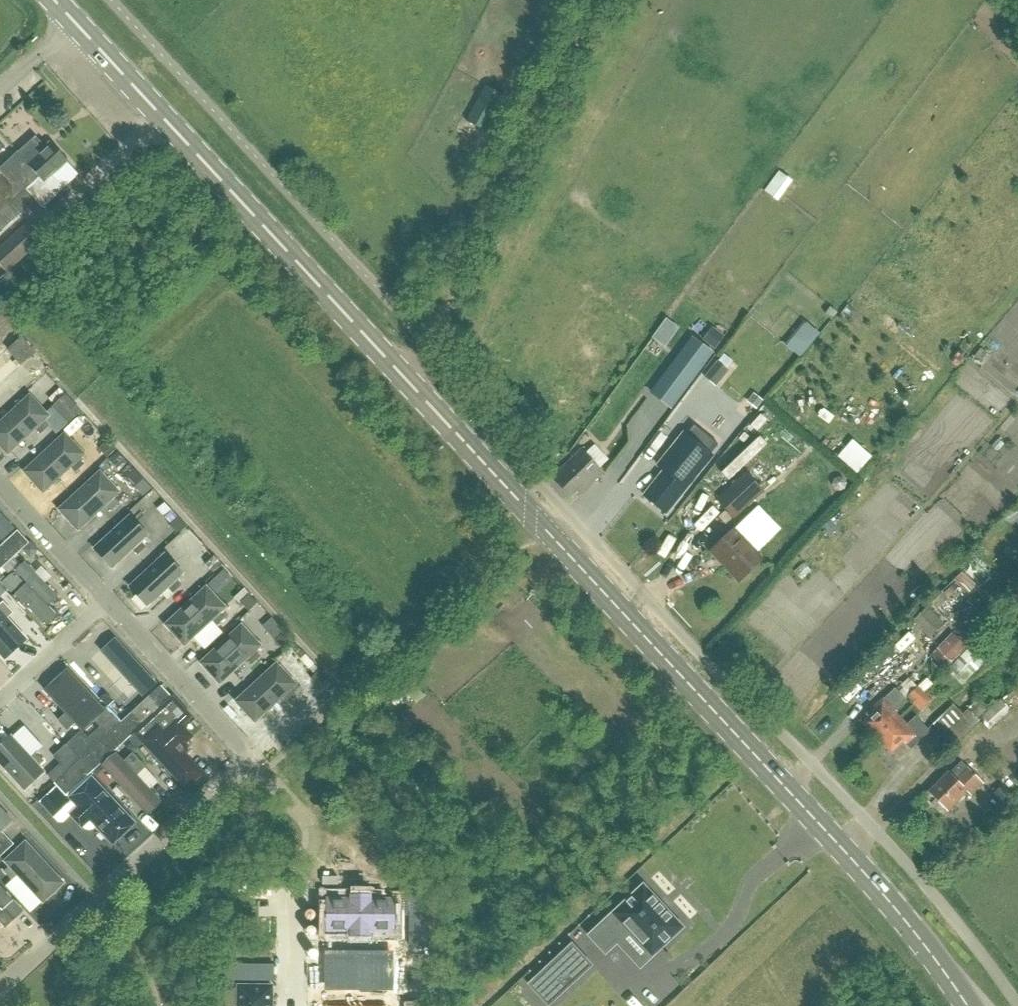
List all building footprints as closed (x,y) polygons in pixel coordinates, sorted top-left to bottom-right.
[(517,40),(534,47),(543,24),(526,17),(517,40)] [(467,122),(484,131),(503,96),(486,87),(467,122)] [(0,114),(0,129),(4,134),(21,121),(9,107),(0,114)] [(33,139),(0,169),(0,233),(21,214),(18,211),(11,203),(25,190),(43,209),(65,189),(52,175),(68,161),(53,145),(45,152),(33,139)] [(7,271),(45,237),(30,220),(0,247),(0,263),(7,271)] [(693,339),(664,377),(683,392),(712,353),(693,339)] [(20,342),(10,353),(29,371),(39,361),(20,342)] [(704,377),(713,384),(726,369),(717,361),(704,377)] [(25,388),(2,363),(0,365),(0,412),(25,388)] [(619,389),(610,400),(622,409),(630,398),(619,389)] [(0,423),(0,447),(8,455),(35,430),(40,435),(49,427),(44,422),(50,417),(30,395),(0,423)] [(69,424),(81,412),(66,395),(53,407),(69,424)] [(711,400),(690,405),(696,428),(717,423),(711,400)] [(742,437),(755,453),(774,437),(762,422),(742,437)] [(85,455),(65,434),(23,472),(43,494),(70,468),(75,474),(84,465),(79,460),(85,455)] [(666,514),(687,488),(685,487),(708,458),(682,437),(658,466),(664,471),(644,496),(666,514)] [(107,458),(116,450),(108,441),(99,449),(107,458)] [(578,496),(603,472),(581,449),(551,478),(569,497),(574,492),(578,496)] [(59,510),(78,531),(106,506),(111,512),(119,503),(114,498),(120,493),(100,472),(59,510)] [(733,518),(763,490),(746,473),(717,501),(733,518)] [(143,497),(152,488),(144,480),(135,488),(143,497)] [(14,528),(0,513),(0,541),(14,528)] [(146,548),(141,542),(148,536),(130,516),(94,549),(113,569),(133,550),(138,556),(146,548)] [(178,535),(187,527),(179,518),(170,526),(178,535)] [(739,582),(762,560),(733,529),(710,551),(739,582)] [(13,552),(26,541),(29,544),(29,543),(18,531),(4,544),(7,547),(7,546),(13,553),(13,552)] [(2,568),(16,555),(13,552),(13,553),(7,546),(7,547),(0,553),(0,566),(2,568)] [(148,607),(168,589),(173,594),(182,586),(177,581),(183,575),(165,555),(129,587),(148,607)] [(214,573),(223,565),(214,556),(205,565),(214,573)] [(24,561),(14,570),(26,582),(14,593),(46,625),(57,614),(47,604),(57,594),(24,561)] [(958,569),(924,595),(938,613),(972,587),(958,569)] [(221,588),(211,577),(204,584),(206,587),(214,595),(221,588)] [(226,619),(221,613),(226,608),(214,595),(206,587),(165,625),(184,647),(212,621),(217,627),(226,619)] [(241,603),(250,595),(243,588),(233,597),(239,604),(241,603)] [(249,612),(258,604),(250,595),(241,603),(249,612)] [(4,657),(27,636),(9,617),(17,609),(6,596),(0,602),(0,652),(4,657)] [(913,621),(929,637),(942,623),(926,607),(913,621)] [(160,623),(151,632),(162,643),(171,635),(160,623)] [(220,685),(247,660),(252,665),(261,657),(256,652),(261,646),(242,625),(200,664),(220,685)] [(284,650),(293,642),(285,633),(276,641),(284,650)] [(945,670),(966,647),(951,633),(930,655),(945,670)] [(113,635),(92,654),(135,702),(157,683),(113,635)] [(947,670),(962,685),(986,660),(970,645),(947,670)] [(277,663),(235,702),(255,723),(282,698),(287,703),(296,695),(291,690),(297,685),(277,663)] [(107,711),(69,669),(48,688),(86,730),(107,711)] [(319,688),(328,680),(320,671),(311,679),(319,688)] [(926,678),(917,687),(922,694),(932,684),(926,678)] [(156,708),(158,711),(172,698),(161,686),(160,686),(163,689),(150,701),(156,708)] [(917,687),(906,697),(920,712),(930,702),(922,694),(917,687)] [(869,718),(864,723),(878,738),(900,717),(894,711),(907,700),(905,698),(897,689),(896,688),(883,699),(866,715),(869,718)] [(156,708),(150,701),(148,698),(134,711),(137,713),(143,720),(156,708)] [(953,747),(980,720),(990,711),(978,698),(962,714),(953,704),(932,725),(953,747)] [(980,720),(989,730),(1011,711),(1001,700),(990,711),(980,720)] [(124,725),(124,726),(130,732),(129,732),(132,735),(146,723),(143,720),(137,713),(124,725)] [(900,717),(878,738),(891,752),(903,740),(911,749),(930,730),(916,715),(906,724),(900,717)] [(165,730),(159,724),(142,739),(185,786),(202,770),(178,744),(189,734),(176,720),(165,730)] [(129,732),(130,732),(124,726),(124,725),(121,722),(108,735),(110,738),(116,744),(117,744),(129,732)] [(44,772),(39,766),(44,761),(36,753),(31,758),(12,737),(0,747),(0,764),(24,790),(44,772)] [(98,750),(97,750),(103,756),(103,757),(106,760),(119,747),(117,744),(116,744),(110,738),(98,750)] [(81,760),(68,745),(54,759),(60,766),(48,777),(55,784),(69,771),(71,774),(84,762),(81,760)] [(103,757),(103,756),(97,750),(98,750),(95,747),(81,759),(84,762),(90,769),(103,757)] [(159,801),(118,754),(103,766),(145,813),(159,801)] [(982,782),(961,761),(949,773),(929,793),(947,811),(966,792),(970,795),(982,782)] [(90,769),(84,762),(71,774),(77,781),(76,781),(79,784),(93,771),(90,769)] [(76,781),(77,781),(71,774),(69,771),(55,784),(66,796),(64,793),(76,781)] [(135,824),(91,776),(69,796),(79,806),(71,813),(82,825),(89,818),(112,844),(135,824)] [(13,820),(0,807),(0,832),(13,820)] [(14,844),(3,833),(2,832),(0,835),(0,852),(11,842),(14,845),(14,844)] [(64,883),(26,842),(4,862),(9,867),(4,872),(12,881),(17,876),(43,903),(64,883)] [(4,925),(22,909),(0,884),(0,921),(4,925)] [(680,930),(682,928),(680,925),(679,926),(645,889),(645,888),(643,886),(641,888),(592,934),(590,936),(592,938),(592,937),(604,950),(604,951),(605,952),(607,951),(607,950),(629,930),(650,953),(652,956),(654,954),(654,953),(679,929),(680,930)] [(409,892),(410,947),(427,947),(428,947),(428,892),(425,892),(409,892)] [(327,898),(327,933),(350,933),(350,935),(370,936),(370,933),(394,933),(394,898),(370,898),(371,896),(351,896),(351,898),(327,898)] [(548,1005),(591,965),(572,945),(529,985),(548,1005)] [(373,989),(391,989),(391,954),(327,954),(327,978),(327,982),(327,985),(330,988),(334,989),(337,989),(360,989),(362,991),(371,991),(373,989)] [(225,964),(225,981),(274,981),(274,964),(265,964),(225,964)] [(272,986),(237,985),(237,1005),(272,1005),(272,986)]
